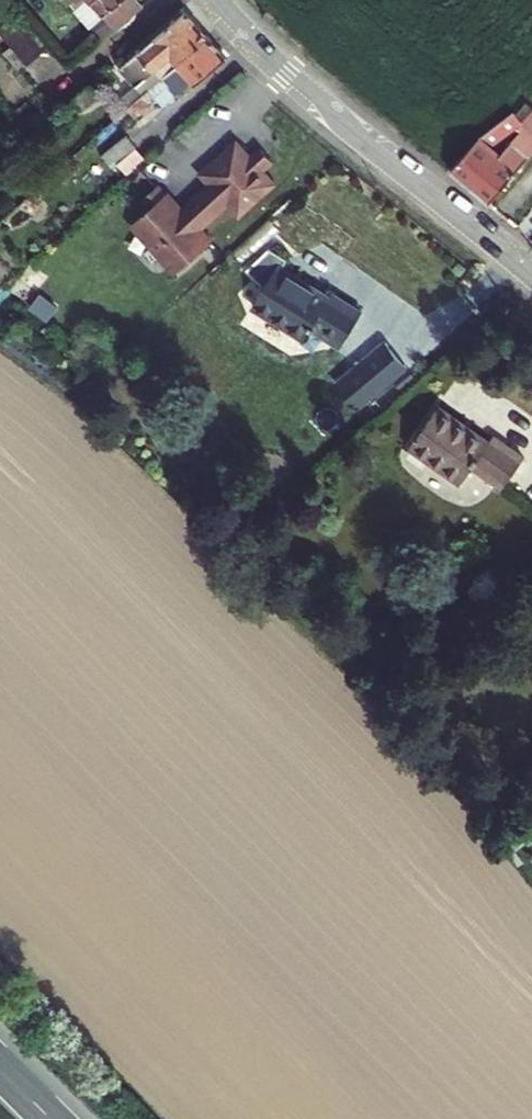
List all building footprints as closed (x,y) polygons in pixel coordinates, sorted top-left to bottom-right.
[(66,2),(73,9),(83,0),(68,0),(66,2)] [(105,17),(91,29),(97,37),(138,0),(89,0),(105,17)] [(0,27),(0,30),(30,63),(49,46),(18,11),(0,27)] [(113,68),(128,85),(164,54),(169,60),(197,37),(177,15),(113,68)] [(133,91),(112,109),(126,125),(150,104),(153,108),(166,96),(170,100),(217,59),(197,37),(169,60),(146,80),(133,91)] [(164,54),(128,85),(133,91),(146,80),(169,60),(164,54)] [(82,108),(99,98),(90,84),(73,95),(82,108)] [(526,163),(531,157),(531,143),(522,132),(507,145),(493,157),(485,149),(517,122),(510,113),(472,143),(445,173),(482,207),(526,163)] [(87,150),(96,159),(100,156),(119,140),(109,129),(87,150)] [(100,156),(110,167),(128,151),(119,140),(100,156)] [(224,147),(194,175),(204,186),(221,203),(230,214),(260,185),(250,174),(262,162),(250,149),(238,161),(224,147)] [(204,186),(184,205),(192,214),(199,207),(207,216),(221,203),(204,186)] [(120,230),(164,278),(199,246),(188,233),(207,216),(199,207),(192,214),(184,205),(172,216),(146,189),(132,202),(140,211),(120,230)] [(278,254),(250,296),(303,329),(312,315),(341,335),(364,301),(333,281),(329,287),(278,254)] [(410,364),(387,338),(339,383),(361,409),(410,364)] [(405,443),(455,478),(469,460),(498,481),(519,451),(491,430),(486,438),(435,402),(405,443)]
